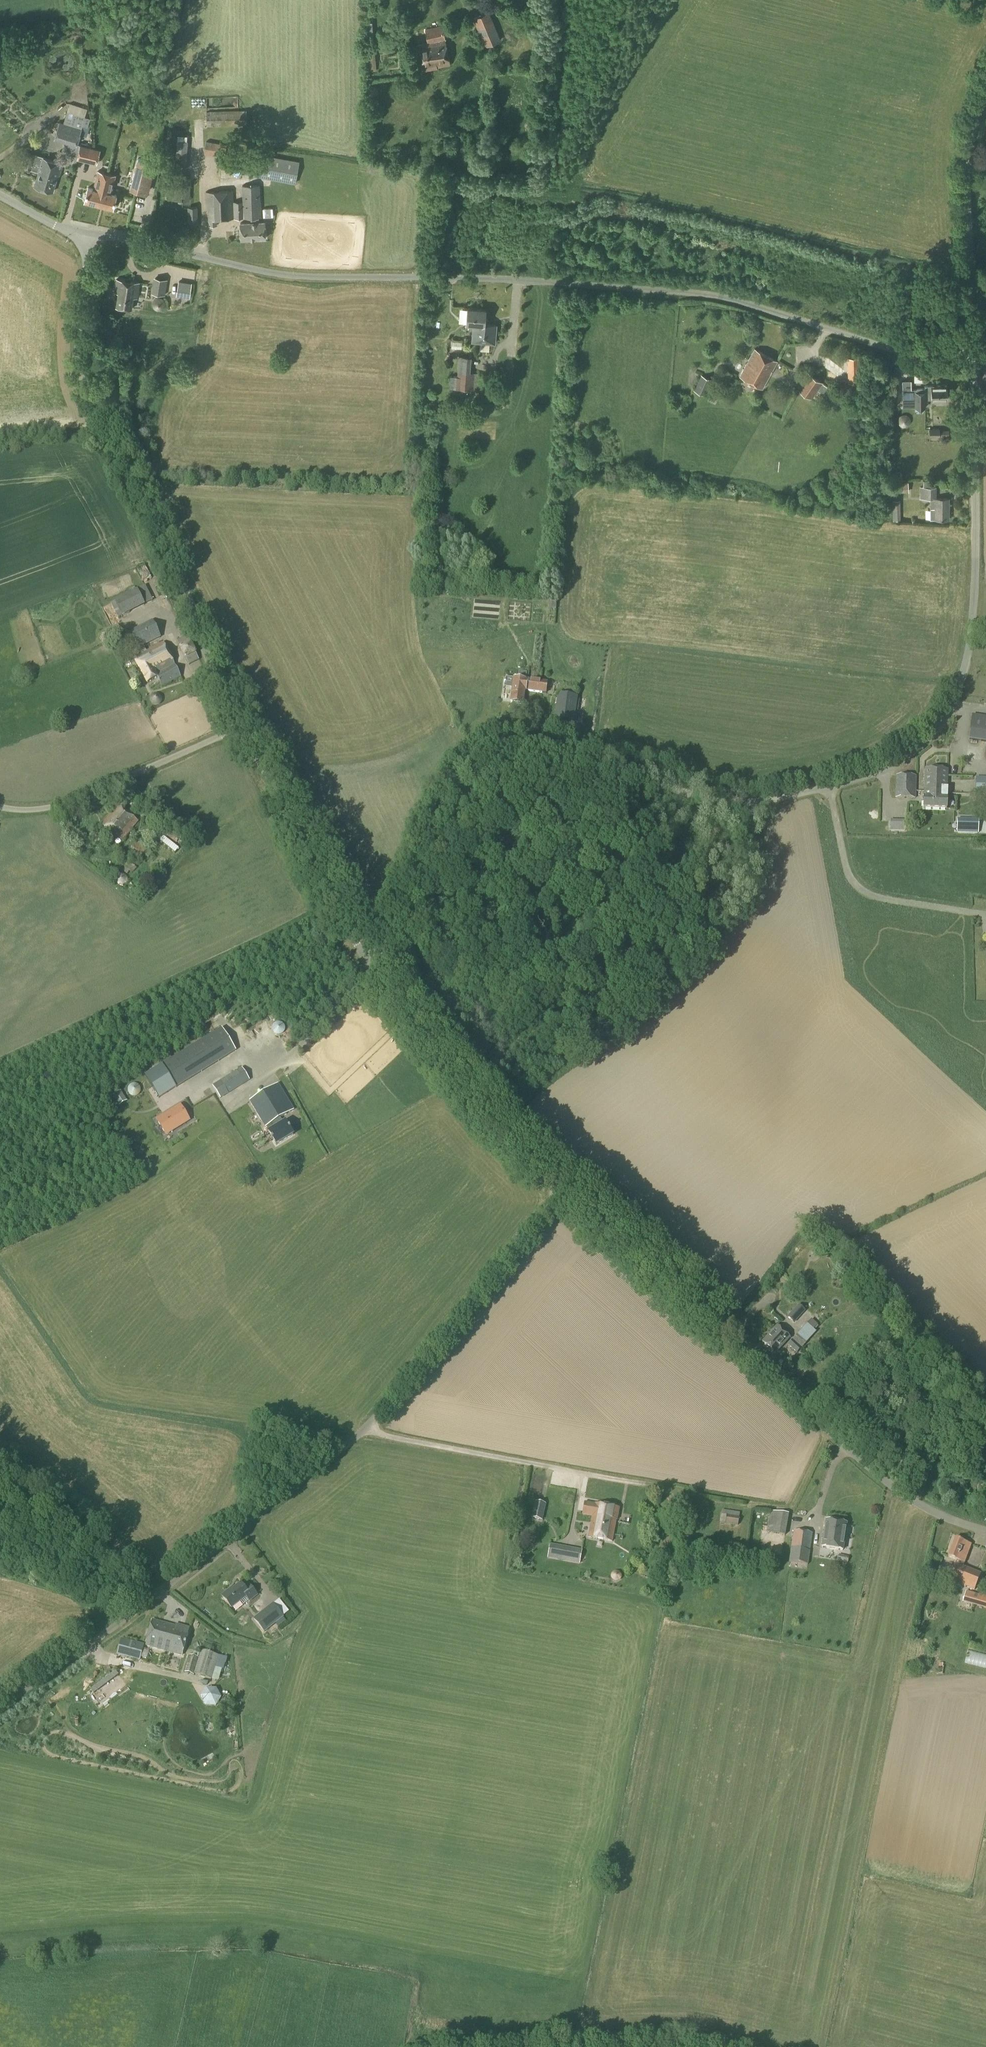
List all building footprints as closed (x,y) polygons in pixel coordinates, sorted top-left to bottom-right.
[(484,47),(500,40),(488,12),(473,18),(484,47)] [(422,72),(437,69),(437,68),(450,65),(442,27),(425,30),(428,44),(417,46),(422,72)] [(206,126),(247,125),(247,111),(206,112),(206,126)] [(84,117),(67,112),(63,123),(59,121),(54,139),(64,142),(64,141),(76,145),(82,126),(87,127),(90,119),(84,118),(84,117)] [(186,166),(188,141),(177,141),(175,165),(186,166)] [(207,153),(225,155),(226,147),(208,145),(207,153)] [(96,165),(100,151),(80,146),(76,160),(96,165)] [(498,161),(508,160),(506,149),(497,151),(498,161)] [(38,172),(43,158),(27,154),(23,167),(38,172)] [(77,157),(68,154),(67,155),(66,158),(73,160),(71,166),(74,167),(75,162),(77,157)] [(295,184),(299,162),(253,154),(251,160),(256,161),(253,176),(295,184)] [(43,158),(38,172),(34,186),(53,192),(57,178),(58,179),(63,164),(43,158)] [(145,193),(153,163),(137,159),(130,189),(145,193)] [(224,180),(243,180),(243,170),(224,170),(224,180)] [(111,193),(116,175),(97,171),(93,188),(87,187),(86,194),(84,194),(83,198),(84,199),(84,201),(88,202),(113,208),(117,194),(111,193)] [(190,201),(191,175),(173,174),(171,200),(190,201)] [(261,218),(260,185),(242,186),(242,201),(234,202),(233,190),(205,192),(206,204),(207,204),(208,226),(217,226),(216,220),(251,218),(251,223),(240,224),(241,239),(265,238),(264,222),(259,222),(259,218),(261,218)] [(188,224),(198,223),(197,207),(187,207),(188,224)] [(165,296),(167,281),(155,279),(153,294),(165,296)] [(137,299),(140,284),(116,280),(114,293),(118,294),(116,308),(132,310),(134,298),(137,299)] [(190,297),(192,285),(178,282),(176,295),(190,297)] [(484,326),(484,324),(486,310),(468,308),(466,324),(474,325),(473,330),(482,331),(482,325),(484,326)] [(482,331),(473,330),(472,342),(495,344),(496,325),(484,324),(484,326),(482,325),(482,331)] [(452,350),(464,351),(464,343),(452,342),(452,350)] [(763,388),(777,361),(754,349),(740,376),(763,388)] [(478,391),(479,373),(470,373),(471,357),(457,356),(456,377),(450,376),(449,389),(478,391)] [(842,356),(842,370),(851,370),(851,356),(842,356)] [(508,373),(517,373),(517,358),(509,358),(508,373)] [(728,387),(733,376),(722,370),(716,380),(728,387)] [(822,394),(826,388),(821,384),(822,384),(807,373),(797,388),(811,398),(817,390),(822,394)] [(902,390),(911,389),(910,373),(899,373),(900,390),(903,390),(902,390)] [(705,396),(712,380),(701,375),(694,391),(705,396)] [(902,390),(903,390),(903,400),(915,400),(915,408),(925,407),(925,399),(947,399),(946,386),(931,386),(925,386),(925,389),(917,389),(917,390),(911,390),(911,389),(902,390)] [(936,488),(935,488),(935,481),(923,481),(923,488),(922,488),(920,488),(920,498),(930,498),(930,520),(948,520),(948,499),(936,499),(936,488)] [(896,493),(908,492),(908,482),(896,483),(896,493)] [(892,521),(900,521),(900,500),(892,500),(892,521)] [(122,617),(144,606),(136,590),(110,604),(117,618),(122,616),(122,617)] [(561,623),(561,613),(550,614),(551,623),(561,623)] [(146,652),(143,646),(160,637),(152,621),(129,633),(141,655),(134,659),(147,683),(157,678),(162,687),(180,677),(163,643),(146,652)] [(186,637),(177,641),(179,647),(190,642),(187,636),(186,637)] [(195,652),(185,658),(189,666),(199,660),(195,652)] [(518,672),(517,680),(525,681),(526,673),(518,672)] [(513,679),(511,703),(523,704),(524,692),(546,694),(547,683),(525,681),(517,680),(513,679)] [(575,697),(559,695),(556,720),(572,722),(575,697)] [(972,716),(969,740),(985,742),(985,718),(972,716)] [(973,778),(973,764),(960,764),(960,777),(964,777),(964,794),(985,794),(985,778),(973,778)] [(940,794),(947,794),(947,770),(925,770),(924,792),(940,792),(940,794)] [(915,799),(915,776),(896,776),(895,799),(915,799)] [(946,810),(947,794),(940,794),(940,792),(924,792),(923,809),(946,810)] [(118,807),(121,810),(126,804),(123,801),(118,807)] [(136,822),(121,810),(118,807),(117,807),(102,825),(122,841),(136,822)] [(978,833),(978,819),(957,819),(957,832),(978,833)] [(177,846),(184,838),(165,822),(158,830),(177,846)] [(892,831),(905,831),(905,822),(892,822),(892,831)] [(154,832),(150,837),(171,854),(175,849),(154,832)] [(153,854),(147,849),(137,841),(130,849),(141,858),(143,854),(144,854),(148,858),(153,854)] [(131,874),(136,869),(127,861),(119,868),(126,875),(129,872),(131,874)] [(235,1003),(239,1010),(249,1004),(244,997),(235,1003)] [(231,1020),(235,1015),(228,1009),(224,1014),(231,1020)] [(176,1087),(235,1051),(222,1028),(162,1065),(176,1087)] [(274,1051),(282,1057),(286,1052),(279,1045),(274,1051)] [(295,1050),(286,1060),(295,1068),(304,1058),(295,1050)] [(220,1099),(249,1081),(242,1068),(212,1086),(220,1099)] [(272,1088),(250,1101),(250,1103),(265,1127),(270,1124),(273,1129),(268,1132),(276,1146),(293,1135),(285,1122),(281,1124),(278,1119),(287,1114),(294,1110),(278,1084),(272,1088)] [(211,1103),(219,1098),(213,1089),(205,1095),(211,1103)] [(120,1091),(113,1096),(119,1105),(127,1100),(120,1091)] [(181,1106),(156,1121),(166,1137),(190,1122),(181,1106)] [(794,1324),(805,1311),(798,1305),(787,1317),(794,1324)] [(796,1354),(815,1332),(813,1330),(817,1325),(810,1319),(787,1345),(796,1354)] [(775,1354),(789,1338),(777,1327),(762,1343),(764,1344),(764,1346),(766,1348),(768,1348),(775,1354)] [(985,1450),(985,1449),(980,1438),(973,1442),(980,1454),(985,1450)] [(542,1521),(545,1504),(534,1502),(531,1518),(542,1521)] [(619,1509),(584,1502),(582,1515),(592,1517),(588,1538),(612,1542),(616,1520),(617,1520),(619,1509)] [(785,1536),(788,1514),(770,1512),(766,1533),(785,1536)] [(737,1526),(739,1518),(727,1515),(725,1524),(737,1526)] [(842,1550),(846,1525),(826,1521),(822,1547),(842,1550)] [(807,1565),(812,1533),(794,1530),(789,1562),(807,1565)] [(684,1541),(692,1542),(693,1534),(685,1533),(684,1541)] [(964,1563),(971,1545),(955,1539),(948,1557),(957,1561),(955,1564),(949,1580),(974,1590),(981,1574),(962,1567),(964,1563)] [(579,1564),(581,1550),(549,1544),(547,1558),(579,1564)] [(839,1555),(837,1562),(847,1564),(848,1557),(839,1555)] [(655,1576),(657,1566),(646,1564),(644,1574),(655,1576)] [(230,1591),(223,1597),(231,1608),(232,1607),(235,1611),(249,1600),(249,1601),(257,1595),(250,1586),(246,1590),(242,1585),(231,1593),(230,1591)] [(965,1591),(962,1602),(985,1609),(985,1595),(979,1593),(978,1595),(965,1591)] [(264,1633),(283,1618),(272,1604),(253,1619),(264,1633)] [(175,1626),(153,1621),(146,1646),(155,1648),(153,1658),(159,1660),(162,1650),(182,1655),(189,1628),(176,1625),(175,1626)] [(139,1661),(143,1644),(121,1639),(117,1655),(139,1661)] [(211,1680),(218,1656),(201,1651),(194,1674),(211,1680)] [(193,1675),(198,1658),(190,1655),(184,1672),(193,1675)] [(112,1660),(111,1668),(132,1671),(133,1662),(112,1660)] [(221,1698),(216,1689),(205,1706),(215,1707),(221,1698)]
